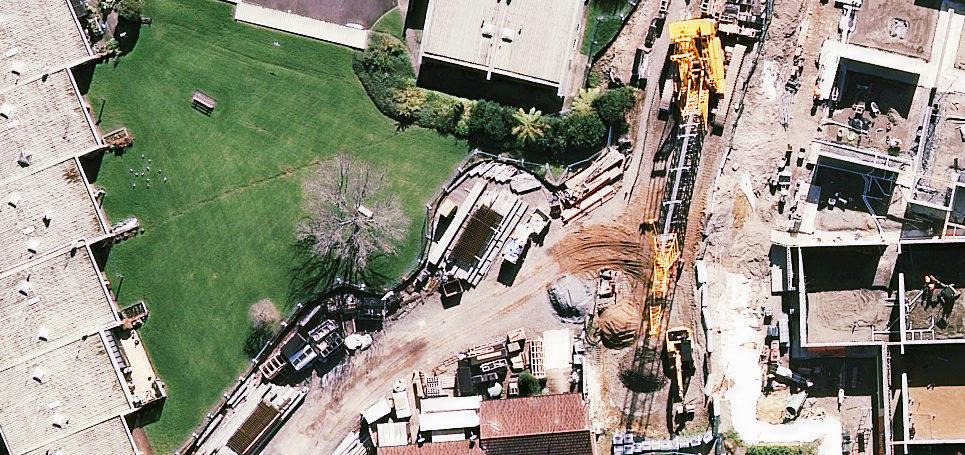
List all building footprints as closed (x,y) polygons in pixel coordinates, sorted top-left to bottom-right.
[(104,37),(90,0),(0,0),(0,76),(104,37)] [(432,33),(571,64),(585,0),(439,0),(432,33)] [(790,108),(904,92),(891,0),(775,0),(790,108)] [(944,38),(964,186),(964,35),(944,38)] [(113,123),(84,47),(0,79),(0,165),(113,123)] [(4,254),(121,211),(92,135),(0,170),(0,243),(4,254)] [(888,223),(900,311),(964,302),(964,212),(888,223)] [(847,213),(767,224),(791,398),(871,387),(847,213)] [(15,341),(131,297),(103,221),(0,260),(0,301),(15,341)] [(28,428),(144,384),(115,309),(0,352),(0,356),(28,428)] [(491,379),(496,446),(597,438),(591,371),(491,379)] [(25,454),(158,454),(134,392),(18,436),(25,454)] [(386,454),(488,454),(485,419),(384,427),(386,454)] [(194,454),(233,454),(208,436),(194,454)]
